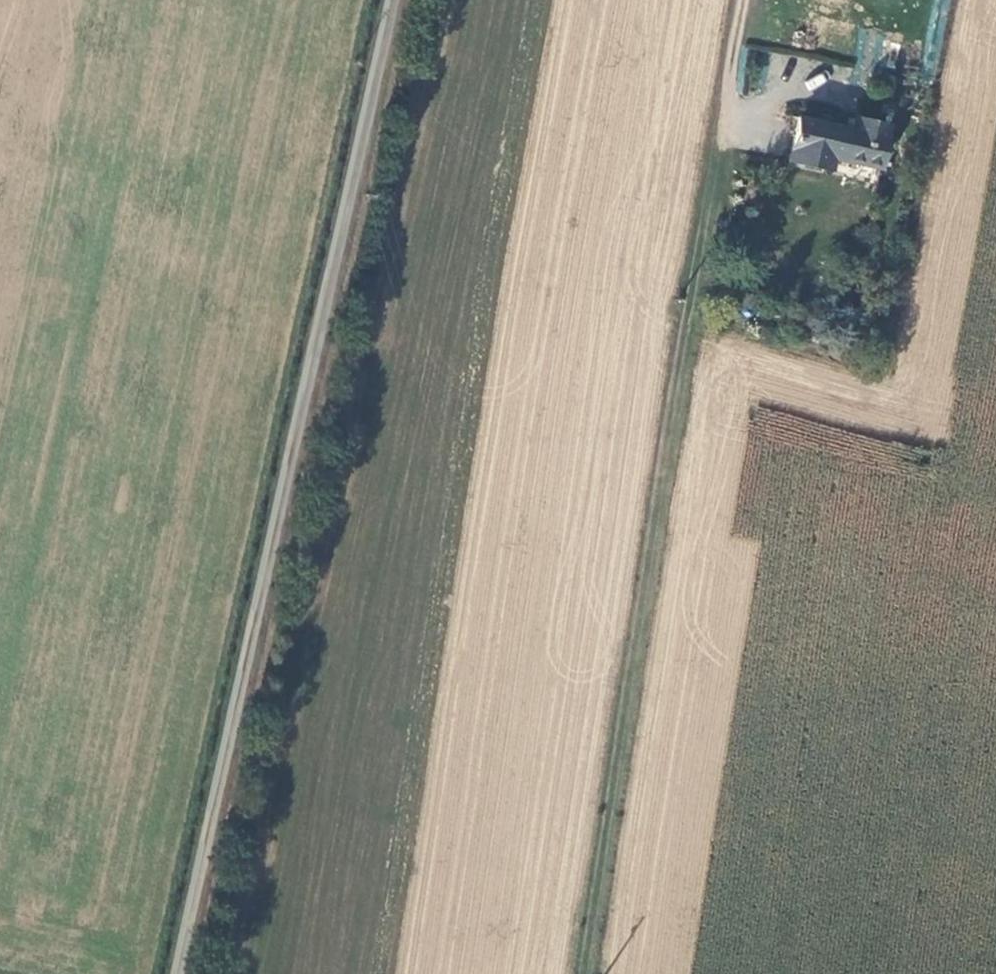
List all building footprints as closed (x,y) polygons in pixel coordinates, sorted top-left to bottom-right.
[(802,120),(794,161),(837,171),(839,160),(885,168),(893,129),(857,121),(855,130),(802,120)]
